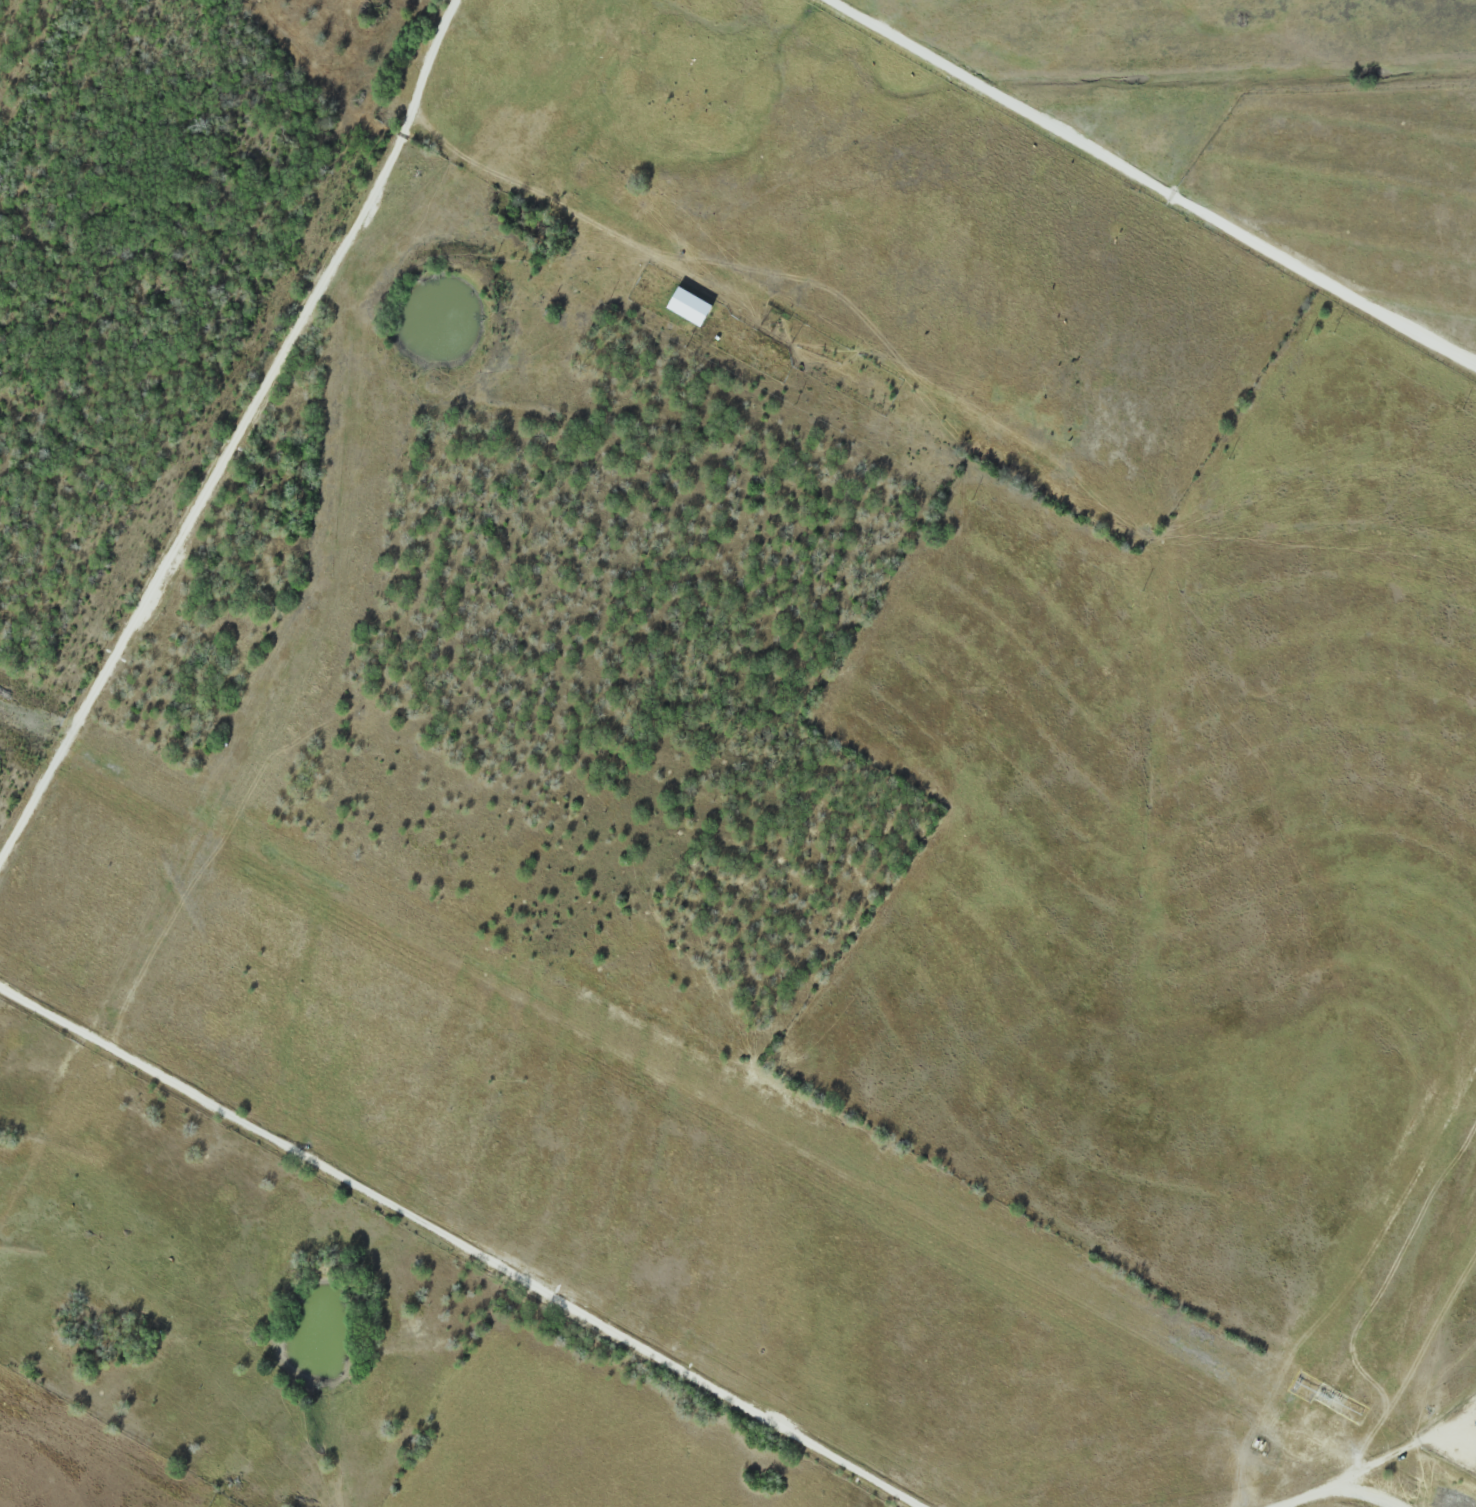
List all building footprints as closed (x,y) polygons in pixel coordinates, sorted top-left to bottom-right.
[(669,310),(705,325),(714,303),(678,288),(669,310)]
